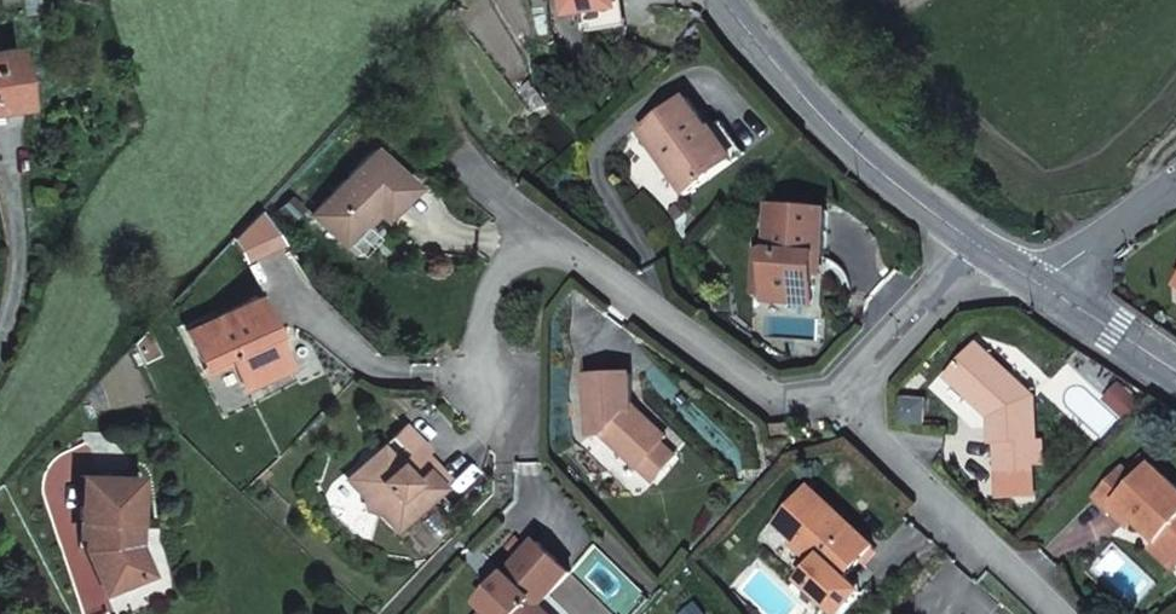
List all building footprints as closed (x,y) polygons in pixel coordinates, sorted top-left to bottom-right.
[(623,0),(559,0),(561,20),(624,13),(623,0)] [(20,47),(0,51),(0,114),(32,108),(20,47)] [(735,161),(713,131),(688,98),(641,133),(690,196),(735,161)] [(727,120),(713,131),(735,161),(749,150),(727,120)] [(374,208),(387,220),(418,185),(373,146),(311,215),(349,248),(368,228),(366,218),(374,208)] [(769,207),(768,263),(768,301),(768,307),(820,307),(822,276),(820,256),(830,257),(829,208),(769,207)] [(382,227),(387,220),(374,208),(366,218),(368,228),(382,227)] [(830,277),(830,257),(820,256),(822,276),(830,277)] [(768,301),(768,263),(756,264),(756,301),(768,301)] [(279,333),(261,300),(192,337),(209,369),(231,358),(250,390),(287,371),(270,338),(279,333)] [(1035,400),(978,348),(948,384),(985,417),(1000,423),(1001,449),(997,449),(1000,482),(1040,478),(1038,469),(1047,468),(1044,445),(1037,446),(1035,400)] [(635,407),(632,377),(585,378),(589,434),(603,432),(641,468),(670,438),(635,407)] [(411,466),(426,451),(429,448),(403,423),(349,482),(367,499),(371,515),(387,516),(404,533),(455,478),(434,458),(421,475),(411,466)] [(666,443),(641,468),(656,482),(680,456),(666,443)] [(434,458),(426,451),(411,466),(421,475),(434,458)] [(1152,541),(1174,566),(1175,564),(1175,481),(1158,461),(1126,488),(1112,474),(1094,489),(1122,521),(1131,513),(1141,523),(1146,519),(1158,531),(1150,537),(1152,541)] [(147,537),(140,469),(82,476),(87,518),(94,518),(96,554),(93,555),(114,595),(160,564),(147,537)] [(778,527),(802,550),(811,539),(833,560),(858,530),(793,474),(765,506),(783,522),(778,527)] [(538,539),(480,603),(491,613),(558,613),(545,603),(575,571),(538,539)] [(811,539),(802,550),(824,569),(833,560),(811,539)] [(1174,566),(1152,541),(1144,549),(1164,574),(1174,566)]
